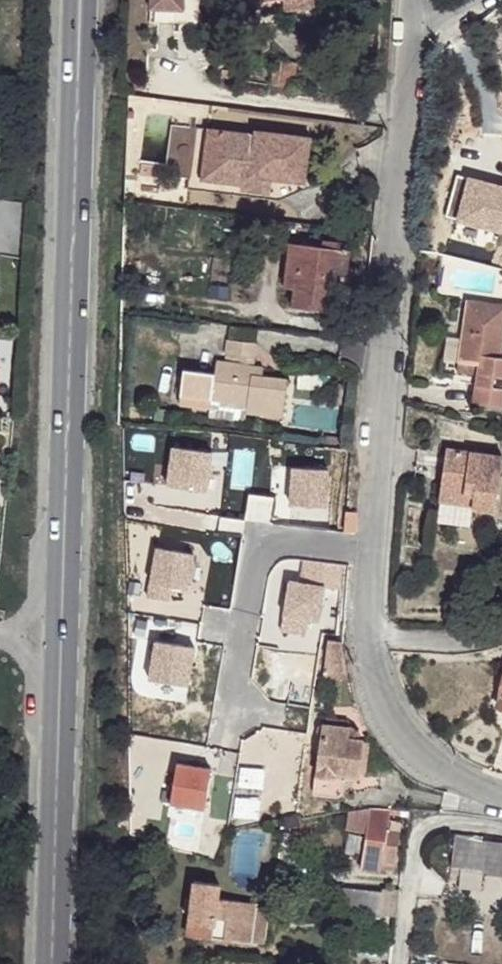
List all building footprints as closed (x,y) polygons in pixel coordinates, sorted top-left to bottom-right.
[(150,9),(183,11),(184,0),(150,0),(150,9)] [(284,8),(323,6),(323,0),(283,0),(284,8)] [(208,128),(201,179),(242,184),(241,190),(269,193),(271,178),(272,171),(283,172),(282,180),(305,182),(310,137),(255,130),(255,134),(208,128)] [(161,165),(141,162),(140,174),(160,177),(161,165)] [(272,171),(271,178),(282,180),(283,172),(272,171)] [(188,177),(187,188),(268,198),(269,193),(241,190),(242,184),(201,179),(188,177)] [(284,287),(294,288),(299,243),(289,242),(284,287)] [(348,267),(350,249),(299,243),(294,288),(292,306),(335,311),(340,273),(340,266),(348,267)] [(467,299),(459,360),(478,363),(473,402),(501,406),(501,356),(500,355),(501,340),(501,304),(467,299)] [(214,372),(183,368),(178,403),(210,407),(211,398),(247,403),(246,412),(283,417),(288,380),(262,376),(252,375),(253,367),(256,342),(228,338),(226,354),(241,356),(240,364),(216,361),(214,372)] [(478,363),(459,360),(457,370),(477,373),(478,363)] [(263,368),(253,367),(252,375),(262,376),(263,368)] [(338,385),(335,404),(350,406),(353,387),(338,385)] [(210,407),(209,415),(245,420),(246,412),(247,403),(211,398),(210,407)] [(324,435),(323,446),(337,447),(338,437),(324,435)] [(473,496),(472,508),(495,512),(501,459),(501,456),(446,448),(440,491),(473,496)] [(440,491),(439,501),(472,505),(473,496),(440,491)] [(342,641),(328,640),(325,668),(347,670),(342,641)] [(347,670),(325,668),(324,676),(349,678),(347,670)] [(357,775),(361,740),(359,740),(359,737),(357,732),(351,728),(323,724),(322,724),(319,725),(318,728),(317,732),(319,736),(322,736),(314,789),(315,791),(316,792),(337,795),(339,794),(340,792),(342,773),(357,775)] [(390,810),(370,808),(360,868),(381,871),(382,865),(393,867),(394,863),(395,863),(400,833),(387,831),(390,810)] [(455,839),(451,876),(472,878),(471,886),(481,887),(482,874),(501,876),(501,844),(455,839)] [(194,880),(186,935),(211,938),(211,936),(251,941),(256,903),(218,898),(220,884),(194,880)] [(394,915),(397,890),(382,888),(382,892),(336,886),(333,913),(380,917),(381,914),(394,915)] [(267,904),(256,903),(251,941),(262,943),(267,904)]
